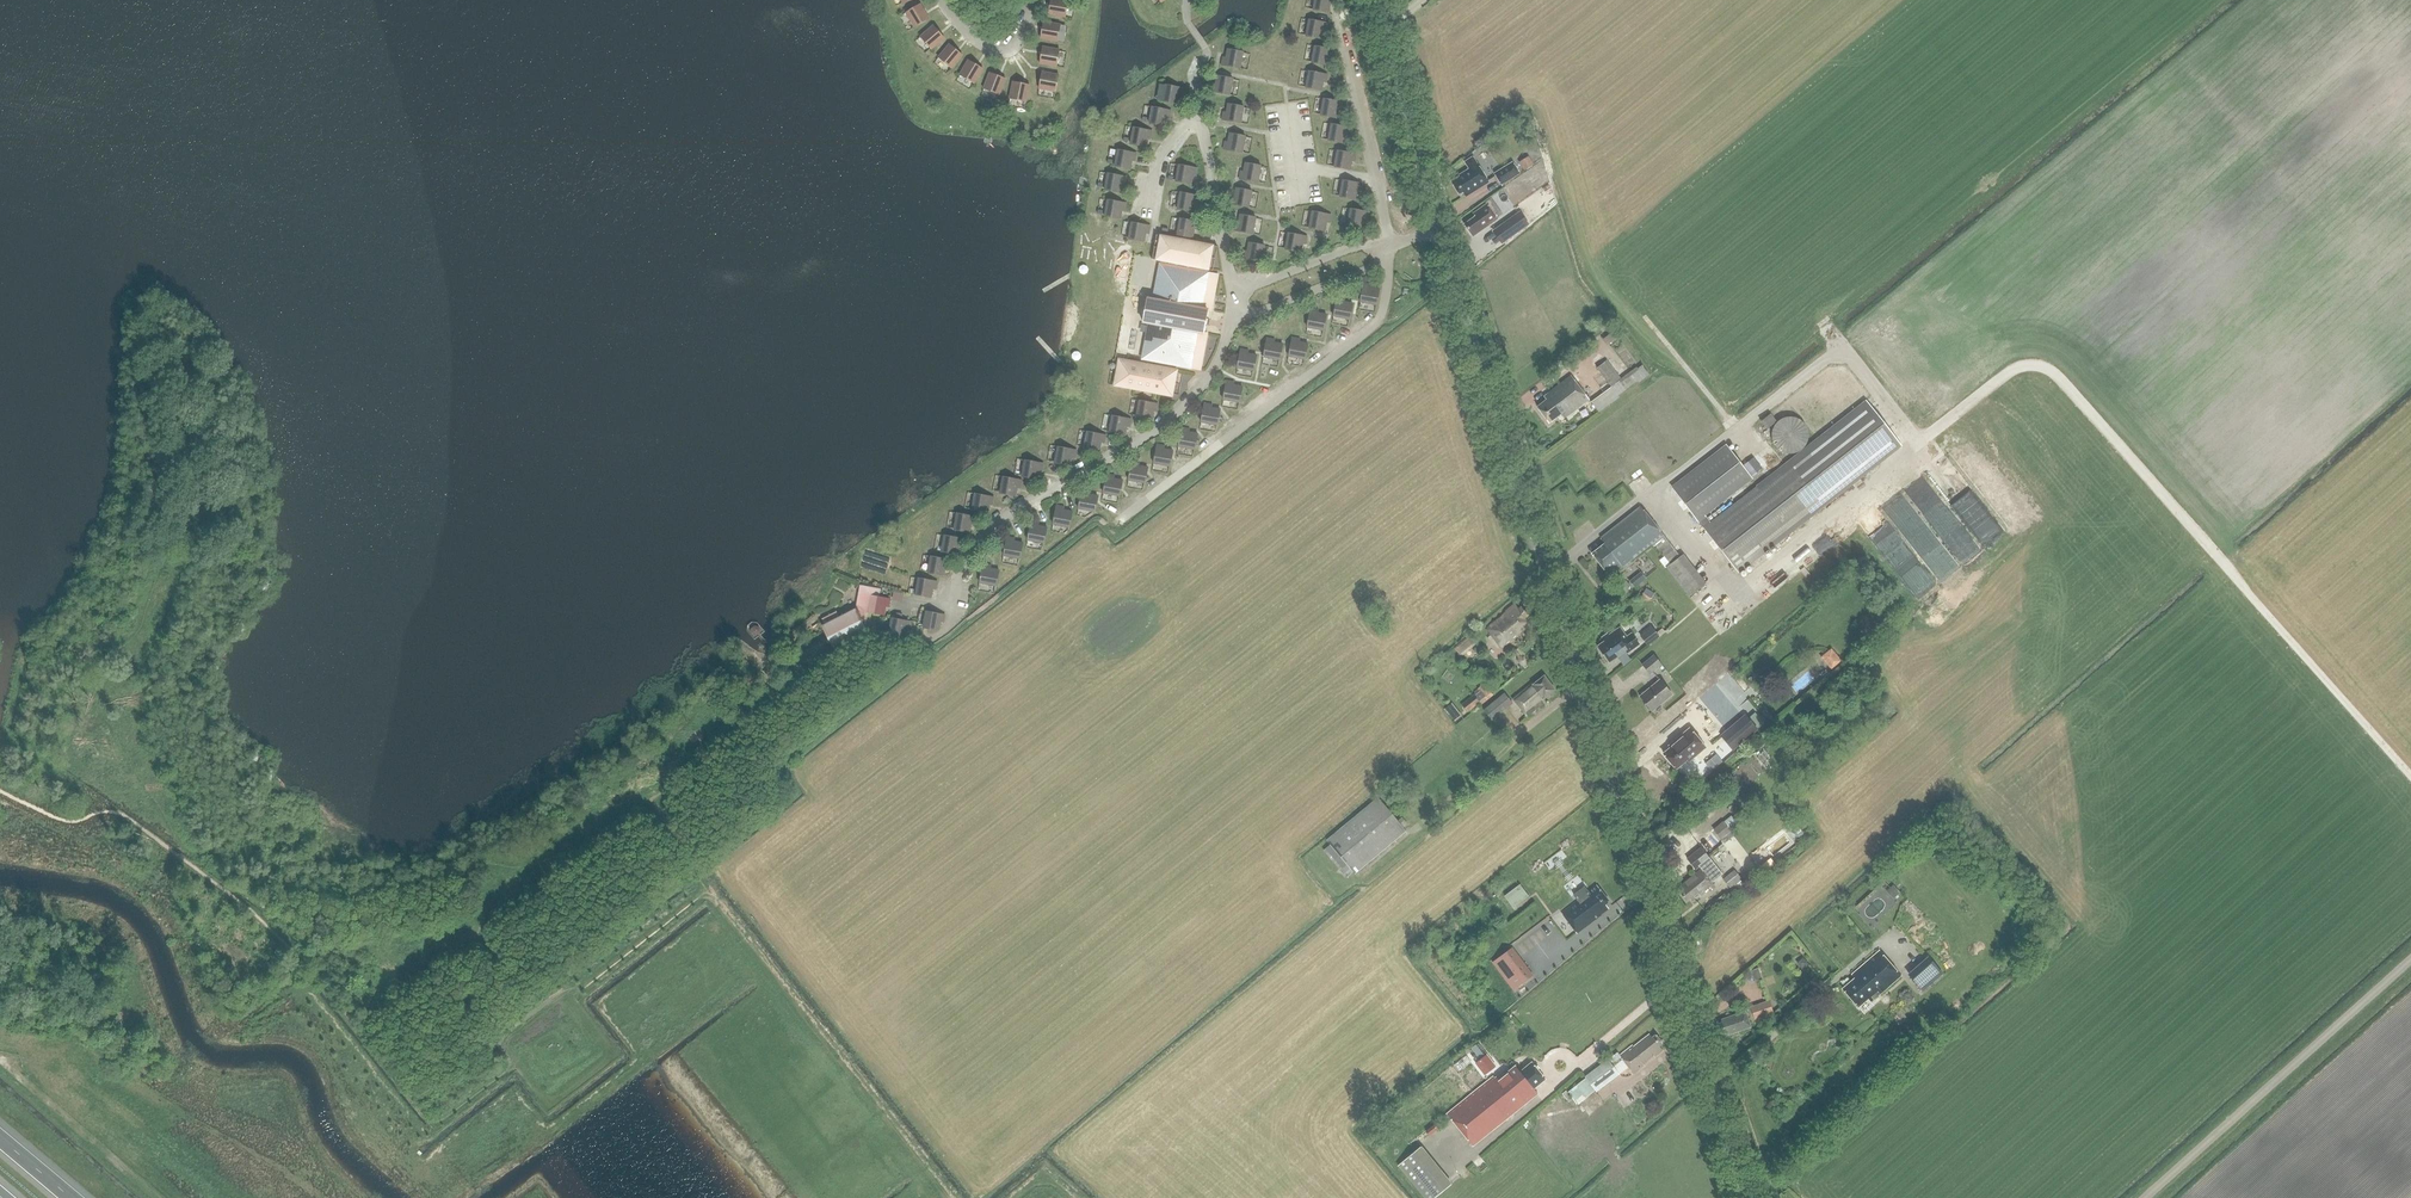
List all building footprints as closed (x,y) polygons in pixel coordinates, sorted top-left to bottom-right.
[(1065,18),(1068,1),(1064,0),(1051,0),(1048,15),(1065,18)] [(1334,5),(1334,0),(1315,0),(1313,10),(1329,13),(1330,4),(1334,5)] [(906,13),(915,28),(929,19),(920,4),(906,13)] [(1326,31),(1328,24),(1309,20),(1306,36),(1322,39),(1323,31),(1326,31)] [(1057,42),(1060,25),(1043,22),(1041,39),(1057,42)] [(933,26),(920,37),(931,50),(944,39),(933,26)] [(938,58),(951,69),(962,56),(949,45),(938,58)] [(1332,58),(1334,50),(1314,46),(1311,63),(1327,66),(1329,57),(1332,58)] [(1057,67),(1060,50),(1043,47),(1040,64),(1057,67)] [(1223,57),(1221,65),(1240,69),(1243,53),(1227,50),(1226,58),(1223,57)] [(959,75),(974,84),(983,69),(968,60),(959,75)] [(1039,89),(1056,92),(1059,75),(1042,72),(1039,89)] [(1306,88),(1322,91),(1323,82),(1326,83),(1328,75),(1309,72),(1306,88)] [(983,89),(999,95),(1006,79),(990,73),(983,89)] [(1212,84),(1211,92),(1230,95),(1233,79),(1217,76),(1215,84),(1212,84)] [(1009,99),(1026,102),(1030,85),(1013,82),(1009,99)] [(1183,97),(1184,89),(1165,85),(1162,102),(1178,105),(1180,96),(1183,97)] [(1338,110),(1341,111),(1343,103),(1323,99),(1320,115),(1336,118),(1338,110)] [(1226,113),(1223,112),(1222,120),(1241,123),(1244,107),(1228,104),(1226,113)] [(1170,119),(1171,111),(1152,107),(1149,124),(1165,127),(1167,118),(1170,119)] [(1346,135),(1349,136),(1350,128),(1331,124),(1328,141),(1344,144),(1346,135)] [(1146,147),(1148,139),(1151,139),(1152,131),(1133,128),(1130,144),(1146,147)] [(1242,153),(1245,137),(1229,134),(1228,142),(1225,142),(1223,149),(1242,153)] [(1135,162),(1137,154),(1117,150),(1114,166),(1130,169),(1132,161),(1135,162)] [(1337,151),(1334,167),(1350,170),(1352,162),(1355,163),(1356,155),(1337,151)] [(1470,170),(1460,176),(1461,177),(1455,180),(1457,183),(1453,185),(1459,194),(1462,192),(1465,196),(1488,183),(1478,165),(1473,157),(1465,162),(1470,170)] [(1527,157),(1518,163),(1523,171),(1532,165),(1527,157)] [(1519,174),(1511,162),(1494,173),(1501,185),(1519,174)] [(1240,171),(1239,179),(1258,182),(1261,166),(1245,163),(1243,172),(1240,171)] [(1175,182),(1192,184),(1193,176),(1196,177),(1198,169),(1178,165),(1175,182)] [(1125,185),(1127,177),(1107,174),(1104,190),(1121,193),(1122,185),(1125,185)] [(1360,192),(1362,184),(1342,181),(1339,197),(1355,200),(1357,192),(1360,192)] [(1231,196),(1230,204),(1249,208),(1252,191),(1236,188),(1234,197),(1231,196)] [(1198,204),(1199,196),(1180,193),(1177,209),(1193,212),(1195,204),(1198,204)] [(1125,212),(1127,204),(1107,200),(1104,217),(1120,220),(1122,211),(1125,212)] [(1475,217),(1464,225),(1471,234),(1476,231),(1477,233),(1497,219),(1487,204),(1476,212),(1473,214),(1475,217)] [(1368,221),(1370,213),(1350,209),(1347,225),(1363,228),(1365,220),(1368,221)] [(1325,231),(1327,223),(1330,223),(1331,216),(1312,212),(1309,228),(1325,231)] [(1518,213),(1494,231),(1503,243),(1527,226),(1518,213)] [(1240,215),(1238,223),(1235,223),(1234,231),(1253,234),(1256,218),(1240,215)] [(1197,230),(1199,223),(1180,219),(1177,235),(1193,238),(1194,230),(1197,230)] [(1128,239),(1144,242),(1146,234),(1149,234),(1150,226),(1131,223),(1128,239)] [(1288,233),(1285,250),(1301,253),(1303,244),(1306,245),(1307,237),(1288,233)] [(1211,278),(1212,272),(1217,245),(1159,235),(1155,261),(1161,262),(1154,300),(1148,299),(1144,323),(1149,324),(1142,364),(1119,360),(1114,386),(1172,396),(1175,380),(1181,382),(1183,372),(1177,371),(1178,366),(1190,368),(1197,333),(1202,334),(1207,310),(1201,309),(1207,277),(1211,278)] [(1262,262),(1265,246),(1249,243),(1247,251),(1244,251),(1243,259),(1262,262)] [(1360,302),(1376,305),(1379,289),(1371,288),(1372,285),(1364,283),(1360,302)] [(1350,320),(1353,304),(1344,302),(1345,299),(1337,298),(1333,317),(1350,320)] [(1307,328),(1323,331),(1326,315),(1318,313),(1319,310),(1311,309),(1307,328)] [(1263,357),(1280,360),(1283,344),(1274,343),(1275,340),(1267,338),(1263,357)] [(1289,357),(1305,360),(1308,344),(1300,342),(1300,339),(1292,338),(1289,357)] [(1463,343),(1455,345),(1457,353),(1465,351),(1463,343)] [(1249,351),(1241,349),(1237,368),(1253,371),(1256,355),(1248,354),(1249,351)] [(1599,413),(1620,397),(1618,395),(1635,381),(1637,384),(1648,375),(1641,367),(1637,369),(1635,367),(1621,378),(1606,360),(1595,369),(1610,386),(1590,402),(1599,413)] [(1561,414),(1564,418),(1588,400),(1570,376),(1548,393),(1549,394),(1544,397),(1546,400),(1537,407),(1549,423),(1561,414)] [(1242,387),(1234,385),(1235,382),(1227,381),(1223,400),(1239,403),(1242,387)] [(1152,420),(1154,412),(1157,412),(1158,405),(1139,401),(1136,417),(1152,420)] [(1825,505),(1847,488),(1900,446),(1865,401),(1711,523),(1706,516),(1753,479),(1727,445),(1672,488),(1739,573),(1825,505)] [(1212,405),(1205,403),(1201,422),(1217,426),(1220,409),(1212,408),(1212,405)] [(1127,427),(1130,428),(1131,420),(1112,416),(1109,432),(1125,435),(1127,427)] [(1772,429),(1771,435),(1772,441),(1774,446),(1778,450),(1784,453),(1789,454),(1795,453),(1800,450),(1804,446),(1807,441),(1808,435),(1807,429),(1804,424),(1800,420),(1795,418),(1789,417),(1784,418),(1778,420),(1774,424),(1772,429)] [(1195,450),(1198,434),(1189,432),(1190,429),(1182,428),(1178,447),(1195,450)] [(1105,444),(1106,436),(1087,432),(1084,448),(1100,451),(1102,443),(1105,444)] [(1170,467),(1173,451),(1165,449),(1165,446),(1157,445),(1154,464),(1170,467)] [(1054,463),(1070,466),(1072,458),(1075,459),(1077,451),(1057,447),(1054,463)] [(1022,477),(1038,480),(1039,472),(1042,472),(1044,464),(1025,461),(1022,477)] [(1129,481),(1145,484),(1148,468),(1139,466),(1140,463),(1132,462),(1129,481)] [(1120,497),(1123,480),(1114,479),(1115,476),(1107,474),(1103,493),(1120,497)] [(1020,489),(1022,481),(1003,477),(1000,493),(1016,496),(1017,488),(1020,489)] [(1089,494),(1090,491),(1082,490),(1078,509),(1095,512),(1098,496),(1089,494)] [(972,510),(988,513),(989,505),(993,506),(994,498),(975,494),(972,510)] [(1072,512),(1064,510),(1065,507),(1057,506),(1053,525),(1069,528),(1072,512)] [(1605,544),(1592,554),(1607,573),(1611,570),(1614,574),(1653,543),(1664,557),(1674,549),(1640,507),(1600,538),(1605,544)] [(971,525),(975,525),(976,517),(957,514),(954,530),(970,533),(971,525)] [(1028,541),(1044,544),(1047,528),(1038,526),(1039,523),(1031,521),(1028,541)] [(1010,533),(1009,537),(1007,537),(1003,556),(1020,559),(1023,543),(1014,542),(1016,534),(1010,533)] [(1805,567),(1833,552),(1823,535),(1796,550),(1805,567)] [(957,555),(959,546),(962,547),(963,539),(944,536),(941,552),(957,555)] [(945,568),(948,568),(950,560),(931,557),(928,573),(944,576),(945,568)] [(996,586),(999,570),(991,569),(991,566),(983,564),(980,583),(996,586)] [(1642,572),(1630,579),(1634,585),(1646,579),(1642,572)] [(933,590),(936,590),(938,582),(918,579),(915,595),(931,598),(933,590)] [(1627,591),(1630,584),(1624,582),(1621,589),(1627,591)] [(858,586),(857,594),(854,610),(838,618),(836,613),(822,620),(824,625),(822,626),(833,648),(865,631),(864,628),(867,612),(868,612),(884,615),(886,607),(889,607),(890,600),(871,596),(873,588),(858,586)] [(1644,589),(1641,596),(1650,600),(1653,594),(1644,589)] [(891,598),(902,601),(904,593),(892,590),(891,598)] [(1517,634),(1522,631),(1529,625),(1524,619),(1529,615),(1521,607),(1518,609),(1515,605),(1507,611),(1508,612),(1488,629),(1502,648),(1518,636),(1517,634)] [(941,622),(944,623),(945,615),(926,612),(923,628),(939,631),(941,622)] [(909,630),(911,622),(892,618),(888,635),(904,638),(906,629),(909,630)] [(760,627),(755,626),(751,629),(752,634),(756,636),(761,633),(760,627)] [(1647,645),(1664,633),(1662,629),(1655,634),(1650,627),(1639,635),(1647,645)] [(1626,638),(1620,628),(1609,636),(1607,634),(1602,638),(1604,642),(1597,647),(1603,655),(1604,654),(1610,662),(1625,651),(1627,653),(1639,644),(1632,634),(1626,638)] [(1454,649),(1459,655),(1475,642),(1470,636),(1454,649)] [(1841,661),(1831,649),(1820,657),(1831,670),(1841,661)] [(1649,674),(1661,664),(1653,655),(1641,665),(1649,674)] [(1555,690),(1544,676),(1533,685),(1532,684),(1513,699),(1527,717),(1543,704),(1541,701),(1555,690)] [(1650,710),(1651,710),(1652,711),(1672,695),(1660,680),(1640,697),(1646,704),(1645,705),(1645,706),(1648,710),(1650,710)] [(1493,696),(1483,684),(1474,692),(1475,694),(1461,705),(1467,713),(1477,706),(1478,708),(1493,696)] [(1491,720),(1512,703),(1504,693),(1483,710),(1491,720)] [(1744,716),(1720,736),(1733,751),(1756,730),(1744,716)] [(1706,748),(1689,728),(1668,745),(1670,748),(1663,754),(1675,770),(1687,761),(1688,762),(1706,748)] [(1405,831),(1377,799),(1325,842),(1329,846),(1323,851),(1347,878),(1353,873),(1355,875),(1405,831)] [(1713,830),(1721,839),(1731,831),(1723,822),(1713,830)] [(1683,890),(1679,892),(1686,901),(1690,898),(1692,901),(1708,889),(1709,891),(1715,886),(1712,883),(1723,874),(1710,859),(1701,848),(1687,859),(1696,871),(1700,868),(1701,869),(1680,886),(1683,890)] [(1733,871),(1722,879),(1732,891),(1743,883),(1733,871)] [(1528,897),(1519,885),(1514,889),(1523,901),(1528,897)] [(1899,893),(1893,885),(1886,891),(1893,899),(1899,893)] [(1597,886),(1588,893),(1583,887),(1572,896),(1577,902),(1561,914),(1576,934),(1601,915),(1601,914),(1608,909),(1605,905),(1608,902),(1597,886)] [(1512,947),(1492,963),(1513,990),(1533,975),(1512,947)] [(1852,975),(1856,979),(1843,990),(1857,1006),(1867,998),(1871,1002),(1901,976),(1879,951),(1852,975)] [(1942,973),(1928,957),(1907,975),(1921,991),(1942,973)] [(1801,958),(1796,963),(1802,969),(1808,964),(1801,958)] [(1762,979),(1758,968),(1752,970),(1756,981),(1762,979)] [(1749,1006),(1754,1019),(1772,1014),(1768,1001),(1749,1006)] [(1751,1027),(1745,1011),(1721,1020),(1722,1023),(1718,1024),(1721,1034),(1725,1033),(1726,1036),(1751,1027)] [(1632,1046),(1620,1056),(1633,1074),(1644,1065),(1643,1064),(1653,1056),(1654,1057),(1662,1051),(1659,1046),(1662,1043),(1656,1035),(1652,1038),(1650,1034),(1633,1047),(1632,1046)] [(1481,1059),(1486,1055),(1478,1044),(1472,1048),(1481,1059)] [(1486,1055),(1481,1059),(1476,1063),(1485,1075),(1496,1066),(1487,1054),(1486,1055)] [(1585,1077),(1597,1092),(1619,1075),(1607,1059),(1585,1077)] [(1493,1077),(1447,1114),(1451,1119),(1473,1146),(1538,1094),(1534,1089),(1545,1079),(1532,1062),(1520,1072),(1515,1066),(1504,1075),(1502,1073),(1500,1075),(1498,1073),(1493,1077)] [(1573,1085),(1583,1077),(1579,1072),(1570,1080),(1573,1085)] [(1569,1102),(1573,1099),(1568,1092),(1566,1090),(1562,1094),(1569,1102)] [(1422,1147),(1421,1147),(1398,1166),(1424,1197),(1435,1197),(1452,1184),(1422,1147)]
